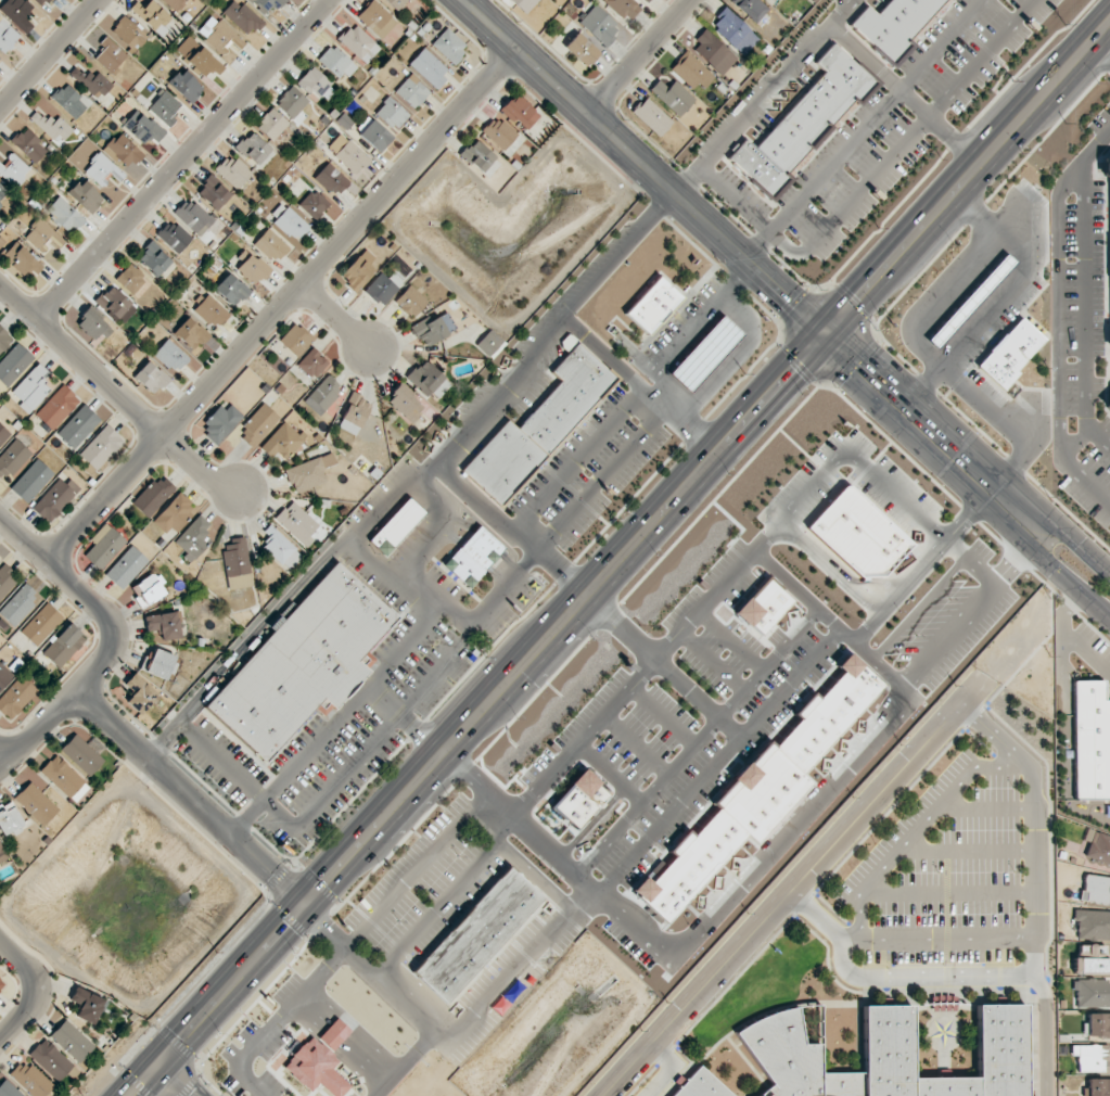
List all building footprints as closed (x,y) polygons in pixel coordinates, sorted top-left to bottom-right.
[(25,35),(34,25),(26,18),(34,10),(24,0),(7,0),(0,7),(0,11),(25,35)] [(156,32),(170,16),(152,0),(140,0),(131,9),(156,32)] [(175,11),(185,0),(162,0),(175,11)] [(246,34),(253,27),(258,32),(265,24),(237,0),(233,0),(222,13),(246,34)] [(266,17),(282,0),(249,0),(266,17)] [(397,11),(407,0),(385,0),(397,11)] [(538,0),(510,0),(525,14),(538,0)] [(631,0),(603,0),(628,23),(641,8),(631,0)] [(731,1),(756,24),(769,10),(758,0),(732,0),(731,1)] [(876,15),(866,6),(850,24),(891,61),(946,0),(889,0),(876,15)] [(579,22),(605,47),(621,29),(595,5),(579,22)] [(709,25),(744,56),(760,38),(726,8),(709,25)] [(110,31),(134,52),(147,37),(124,16),(110,31)] [(20,35),(1,18),(0,20),(0,49),(4,53),(20,35)] [(233,43),(239,49),(245,43),(220,20),(203,39),(221,55),(233,43)] [(339,39),(365,64),(381,48),(354,23),(339,39)] [(431,44),(452,64),(468,47),(447,28),(431,44)] [(699,43),(693,50),(721,76),(737,58),(705,29),(695,39),(699,43)] [(586,67),(599,53),(577,33),(564,47),(586,67)] [(99,44),(104,48),(94,59),(112,74),(128,56),(106,36),(99,44)] [(726,159),(768,197),(854,103),(857,107),(878,85),(832,43),(814,63),(824,72),(754,148),(745,139),(726,159)] [(356,67),(332,44),(317,60),(341,82),(356,67)] [(225,68),(201,45),(187,60),(204,77),(211,69),(217,75),(225,68)] [(450,72),(424,48),(409,63),(435,88),(450,72)] [(692,89),(697,83),(703,88),(714,76),(686,51),(670,68),(692,89)] [(69,74),(98,100),(112,84),(98,72),(92,78),(77,65),(69,74)] [(323,102),(336,88),(311,67),(298,81),(323,102)] [(204,89),(183,68),(168,83),(190,104),(204,89)] [(395,92),(414,109),(430,92),(411,74),(395,92)] [(695,99),(675,80),(668,88),(659,80),(650,90),(679,117),(695,99)] [(77,118),(86,106),(78,101),(82,96),(64,83),(51,100),(77,118)] [(292,119),(308,102),(291,86),(275,103),(292,119)] [(148,108),(169,128),(176,120),(171,115),(181,105),(165,90),(148,108)] [(526,131),(540,115),(518,95),(512,103),(509,100),(501,108),(526,131)] [(375,113),(395,131),(409,115),(389,97),(375,113)] [(659,137),(673,122),(646,97),(632,112),(659,137)] [(272,141),(289,123),(271,107),(255,126),(272,141)] [(122,125),(143,144),(149,137),(156,143),(165,134),(138,108),(122,125)] [(29,118),(59,146),(73,131),(53,113),(46,120),(36,111),(29,118)] [(379,152),(392,137),(368,116),(355,131),(379,152)] [(517,135),(494,116),(481,132),(504,151),(517,135)] [(11,142),(34,163),(48,150),(24,128),(11,142)] [(126,171),(143,155),(120,131),(104,147),(126,171)] [(256,166),(272,150),(251,131),(236,147),(256,166)] [(356,175),(370,160),(341,133),(327,148),(356,175)] [(460,155),(481,173),(496,157),(475,138),(460,155)] [(125,175),(100,152),(83,170),(101,186),(111,175),(119,182),(125,175)] [(31,170),(13,153),(2,164),(0,162),(0,174),(14,187),(31,170)] [(217,171),(237,189),(253,173),(232,154),(217,171)] [(314,177),(336,197),(350,183),(329,162),(314,177)] [(231,194),(211,175),(196,192),(216,211),(231,194)] [(90,214),(104,199),(82,178),(68,193),(90,214)] [(299,205),(315,220),(330,205),(313,189),(299,205)] [(84,219),(59,196),(45,211),(70,234),(84,219)] [(214,221),(187,197),(173,213),(199,237),(214,221)] [(309,227),(287,206),(273,221),(296,242),(309,227)] [(24,237),(41,253),(52,241),(58,247),(65,241),(40,219),(24,237)] [(177,254),(192,239),(170,219),(156,235),(177,254)] [(289,247),(268,228),(253,244),(274,263),(289,247)] [(37,274),(44,265),(15,242),(2,257),(22,274),(28,267),(37,274)] [(137,258),(157,277),(172,260),(152,242),(137,258)] [(354,289),(379,263),(364,249),(339,275),(354,289)] [(250,254),(236,269),(254,286),(269,271),(250,254)] [(133,295),(148,279),(130,263),(115,279),(133,295)] [(400,283),(381,269),(363,293),(383,307),(400,283)] [(250,292),(230,272),(214,289),(234,308),(250,292)] [(623,313),(646,335),(682,298),(660,275),(623,313)] [(412,318),(428,301),(410,284),(394,301),(412,318)] [(117,320),(131,303),(110,285),(95,301),(117,320)] [(216,329),(230,314),(208,294),(194,310),(216,329)] [(76,324),(97,343),(110,329),(89,309),(76,324)] [(414,338),(421,335),(425,345),(455,332),(446,312),(410,327),(414,338)] [(667,373),(688,394),(743,334),(722,315),(667,373)] [(209,335),(189,316),(174,333),(194,351),(209,335)] [(1045,340),(1020,317),(977,365),(1004,390),(1019,374),(1016,371),(1045,340)] [(279,341),(297,357),(313,338),(296,322),(279,341)] [(0,327),(0,354),(14,339),(0,327)] [(506,343),(490,329),(476,345),(492,359),(506,343)] [(189,358),(167,339),(153,354),(175,374),(189,358)] [(506,419),(459,471),(501,508),(616,379),(575,342),(549,372),(558,381),(516,429),(506,419)] [(18,343),(0,362),(0,381),(7,387),(35,358),(18,343)] [(313,379),(329,363),(314,347),(297,364),(313,379)] [(444,377),(424,359),(407,378),(426,396),(444,377)] [(169,379),(148,360),(134,377),(154,395),(169,379)] [(28,414),(51,389),(41,381),(49,373),(38,363),(12,392),(22,401),(18,405),(28,414)] [(319,415),(344,388),(328,374),(303,401),(319,415)] [(35,415),(52,431),(80,400),(63,384),(35,415)] [(386,403),(413,422),(425,405),(398,386),(386,403)] [(353,394),(337,427),(357,436),(372,403),(353,394)] [(278,415),(261,403),(237,435),(255,447),(278,415)] [(56,434),(72,449),(101,420),(85,404),(56,434)] [(243,416),(231,404),(225,410),(219,405),(203,423),(208,427),(202,433),(216,446),(243,416)] [(260,448),(272,459),(278,453),(286,460),(305,438),(285,420),(260,448)] [(0,424),(0,446),(11,434),(0,424)] [(79,454),(96,470),(124,441),(107,425),(79,454)] [(4,482),(31,453),(16,439),(0,456),(0,478),(4,482)] [(286,469),(295,493),(326,481),(322,469),(336,463),(332,452),(286,469)] [(10,487),(26,503),(54,475),(38,459),(10,487)] [(175,488),(160,474),(132,504),(147,518),(175,488)] [(32,508),(48,523),(80,489),(70,479),(66,484),(59,478),(32,508)] [(881,578),(913,544),(846,483),(806,527),(867,582),(876,573),(881,578)] [(169,537),(196,508),(179,492),(152,521),(169,537)] [(425,514),(408,497),(366,540),(382,557),(425,514)] [(321,527),(291,500),(274,519),(304,546),(321,527)] [(174,542),(184,551),(181,554),(191,563),(207,545),(200,539),(211,525),(199,514),(174,542)] [(84,555),(100,571),(127,542),(106,522),(89,540),(94,544),(84,555)] [(461,583),(463,581),(471,586),(503,547),(477,525),(442,566),(461,583)] [(257,543),(289,571),(303,556),(272,527),(257,543)] [(229,590),(252,586),(245,537),(222,541),(229,590)] [(122,590),(148,561),(132,545),(105,574),(122,590)] [(202,706),(261,761),(311,709),(320,715),(327,708),(331,711),(368,672),(363,668),(373,660),(363,651),(395,617),(334,563),(202,706)] [(20,578),(4,564),(0,568),(0,601),(20,578)] [(130,586),(140,607),(166,595),(156,574),(130,586)] [(735,611),(760,636),(793,602),(768,577),(735,611)] [(12,626),(40,597),(26,583),(0,610),(0,614),(12,626)] [(37,647),(64,617),(47,602),(20,632),(37,647)] [(160,629),(162,641),(182,637),(178,611),(144,616),(147,631),(160,629)] [(59,669),(86,639),(69,624),(42,653),(59,669)] [(166,680),(169,673),(174,675),(179,658),(154,649),(146,673),(166,680)] [(883,684),(848,653),(835,667),(841,673),(818,700),(812,695),(794,716),(799,720),(774,748),(767,742),(713,805),(717,809),(694,836),(688,831),(669,853),(673,857),(650,883),(643,877),(631,891),(670,925),(748,834),(760,845),(813,784),(803,776),(883,684)] [(14,676),(0,662),(0,691),(14,676)] [(124,684),(134,693),(126,702),(141,715),(159,696),(134,673),(124,684)] [(13,721),(37,688),(19,675),(0,700),(0,712),(13,721)] [(1104,700),(1104,680),(1073,680),(1074,800),(1109,800),(1109,700),(1104,700)] [(60,749),(89,777),(104,761),(76,734),(60,749)] [(74,803),(90,787),(55,754),(40,771),(74,803)] [(610,794),(584,770),(550,806),(576,830),(610,794)] [(58,811),(31,781),(15,797),(42,826),(58,811)] [(25,827),(11,800),(0,806),(0,830),(4,838),(25,827)] [(1092,830),(1083,857),(1109,866),(1109,836),(1092,830)] [(0,843),(0,863),(8,859),(0,843)] [(544,898),(509,866),(412,972),(447,1004),(544,898)] [(1076,910),(1075,940),(1109,941),(1109,911),(1076,910)] [(1109,974),(1109,956),(1105,956),(1105,946),(1078,945),(1078,957),(1074,957),(1073,973),(1109,974)] [(1109,1007),(1109,991),(1109,979),(1074,980),(1075,1008),(1109,1007)] [(106,1001),(76,987),(69,1001),(81,1006),(76,1016),(95,1025),(106,1001)] [(1026,1004),(976,1005),(977,1077),(912,1078),(910,1005),(862,1006),(863,1072),(823,1073),(795,1005),(741,1028),(766,1089),(759,1095),(1028,1095),(1026,1004)] [(1087,1014),(1087,1037),(1109,1037),(1109,1013),(1087,1014)] [(332,1051),(351,1031),(336,1018),(318,1039),(332,1051)] [(94,1046),(65,1019),(50,1036),(79,1063),(94,1046)] [(332,1068),(339,1061),(312,1035),(282,1065),(310,1093),(319,1083),(332,1095),(342,1095),(351,1087),(332,1068)] [(74,1065),(45,1038),(29,1054),(59,1082),(74,1065)] [(1109,1072),(1109,1053),(1109,1045),(1071,1046),(1072,1055),(1077,1055),(1077,1073),(1109,1072)] [(54,1086),(24,1058),(9,1074),(32,1095),(44,1095),(54,1086)] [(701,1065),(670,1095),(732,1095),(701,1065)] [(1088,1079),(1088,1095),(1109,1095),(1109,1079),(1088,1079)] [(3,1080),(0,1083),(0,1095),(25,1095),(3,1080)]
